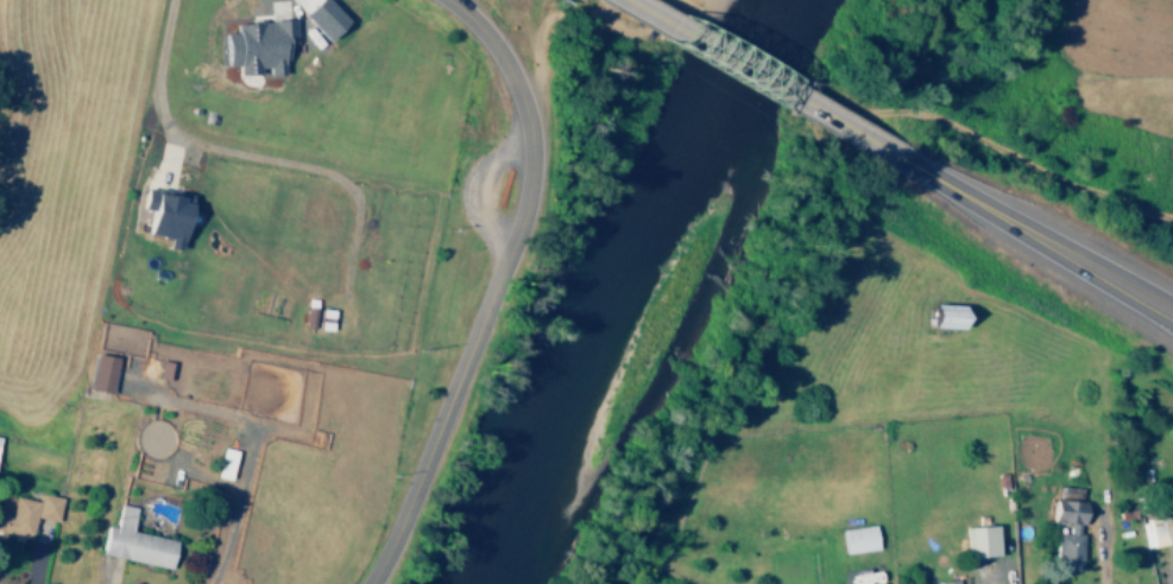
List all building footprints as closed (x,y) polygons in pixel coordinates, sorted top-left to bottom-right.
[(313,46),(339,21),(319,0),(308,0),(293,14),(305,27),(299,32),(313,46)] [(287,19),(227,23),(228,33),(216,34),(218,66),(231,65),(232,75),(252,74),(252,69),(261,68),(261,76),(277,75),(276,61),(279,61),(277,44),(289,44),(287,19)] [(137,234),(161,238),(159,248),(174,251),(184,195),(138,188),(134,209),(141,210),(137,234)] [(921,326),(952,327),(953,305),(922,303),(921,326)] [(113,357),(91,353),(84,389),(106,393),(113,357)] [(223,479),(230,450),(217,447),(210,476),(223,479)] [(1050,570),(1077,571),(1078,532),(1076,532),(1077,488),(1055,488),(1055,499),(1047,499),(1046,521),(1063,521),(1063,533),(1052,532),(1050,570)] [(34,493),(33,501),(0,495),(0,539),(1,539),(1,536),(25,540),(29,517),(52,521),(56,497),(34,493)] [(94,553),(163,569),(170,540),(125,530),(130,507),(115,503),(109,527),(101,525),(94,553)] [(1138,520),(1141,546),(1169,542),(1166,517),(1138,520)] [(962,556),(991,555),(990,524),(960,526),(962,556)] [(872,549),(869,525),(836,528),(838,552),(872,549)]
